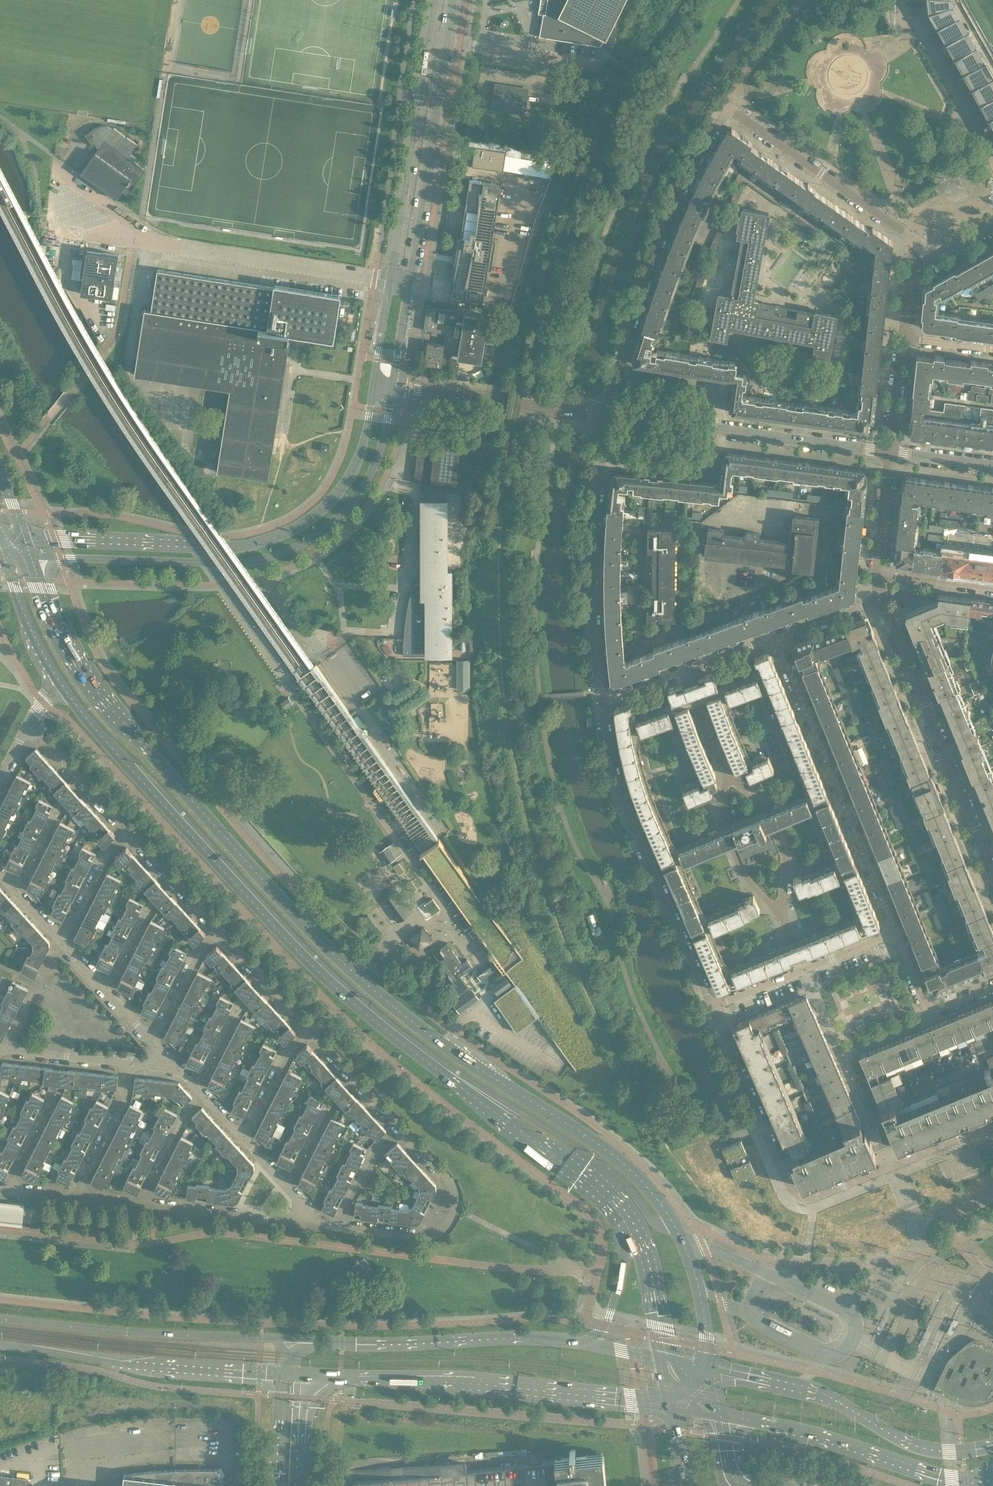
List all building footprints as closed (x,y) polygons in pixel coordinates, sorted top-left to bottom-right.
[(542,6),(546,7),(545,13),(543,13),(539,36),(600,46),(604,38),(606,39),(625,0),(543,0),(542,6)] [(929,11),(950,5),(950,0),(927,0),(929,11)] [(974,46),(950,5),(929,11),(992,126),(992,81),(974,46)] [(491,108),(524,113),(528,88),(495,83),(491,108)] [(85,134),(92,144),(96,142),(99,146),(81,172),(81,173),(82,172),(116,197),(116,198),(122,190),(127,194),(146,169),(145,168),(145,169),(134,160),(136,157),(131,153),(137,144),(127,136),(126,137),(123,135),(124,134),(113,127),(111,126),(108,125),(106,125),(103,125),(100,125),(96,128),(95,127),(85,134)] [(713,186),(717,178),(724,165),(733,149),(742,155),(740,158),(768,177),(769,176),(771,178),(780,165),(751,144),(752,142),(731,128),(730,130),(727,129),(724,133),(714,150),(705,167),(698,181),(692,193),(675,232),(669,248),(660,272),(653,295),(645,318),(641,328),(657,333),(659,326),(665,310),(676,276),(684,254),(693,232),(707,199),(713,186)] [(556,162),(558,151),(470,136),(468,145),(506,151),(505,154),(556,162)] [(475,146),(471,166),(503,170),(505,154),(506,151),(475,146)] [(807,184),(786,170),(780,165),(771,178),(769,176),(768,177),(802,201),(803,202),(814,187),(812,186),(808,183),(807,184)] [(492,241),(500,188),(490,187),(491,182),(470,179),(461,236),(457,236),(453,262),(457,262),(452,294),(483,298),(488,269),(491,270),(496,242),(492,241)] [(736,187),(733,195),(739,198),(742,190),(736,187)] [(860,222),(850,215),(814,190),(815,188),(814,187),(803,202),(848,234),(849,232),(852,234),(860,222)] [(733,195),(727,208),(733,211),(739,198),(733,195)] [(779,200),(782,202),(792,209),(795,204),(783,195),(779,200)] [(719,293),(713,326),(711,335),(726,338),(728,329),(733,330),(734,326),(810,340),(809,345),(815,346),(813,354),(828,357),(836,314),(822,312),(822,311),(815,310),(815,312),(757,302),(758,299),(752,298),(768,212),(756,210),(756,209),(749,208),(749,209),(743,208),(741,215),(740,214),(738,228),(739,228),(738,235),(742,236),(731,295),(719,293)] [(726,211),(721,223),(726,225),(731,214),(726,211)] [(820,231),(795,214),(791,219),(816,237),(820,231)] [(882,234),(872,227),(870,229),(860,222),(852,234),(849,232),(848,234),(861,243),(863,240),(871,246),(872,244),(874,246),(882,234)] [(721,223),(717,230),(723,232),(726,225),(721,223)] [(723,232),(717,230),(713,240),(719,243),(723,232)] [(886,303),(890,266),(893,241),(882,234),(874,246),(872,244),(871,246),(875,249),(869,301),(886,303)] [(719,243),(713,240),(708,250),(714,253),(719,243)] [(955,270),(954,268),(933,281),(934,282),(925,287),(924,297),(923,297),(921,316),(922,316),(921,324),(924,327),(955,331),(955,333),(992,338),(992,321),(957,316),(958,315),(935,312),(936,298),(934,298),(934,294),(939,291),(941,295),(962,283),(963,284),(992,267),(992,248),(955,270)] [(118,254),(87,249),(80,293),(112,298),(118,254)] [(703,264),(700,272),(706,274),(709,266),(703,264)] [(334,340),(340,297),(341,294),(274,283),(273,287),(157,269),(151,310),(145,309),(135,373),(232,388),(219,471),(267,478),(289,333),(334,340)] [(706,274),(700,272),(696,282),(702,285),(706,274)] [(61,277),(61,280),(68,291),(74,292),(76,280),(61,277)] [(702,285),(696,282),(693,292),(699,295),(702,285)] [(978,299),(992,291),(992,283),(975,294),(978,299)] [(882,340),(886,303),(869,301),(865,339),(882,340)] [(689,303),(684,316),(690,318),(695,305),(689,303)] [(482,361),(489,315),(427,306),(423,329),(431,331),(431,332),(435,333),(437,333),(438,331),(445,333),(443,344),(445,344),(444,350),(458,352),(457,357),(482,361)] [(690,318),(684,316),(682,324),(688,326),(690,318)] [(862,320),(854,319),(853,327),(861,328),(862,320)] [(641,328),(632,359),(634,360),(634,363),(654,367),(656,352),(654,352),(651,351),(651,349),(644,348),(645,345),(650,347),(651,344),(653,345),(657,333),(641,328)] [(724,340),(717,339),(715,355),(721,356),(724,340)] [(876,390),(880,353),(882,340),(865,339),(860,389),(876,390)] [(427,341),(427,347),(424,363),(441,365),(444,350),(445,344),(443,344),(427,341)] [(702,374),(704,357),(656,349),(656,352),(654,367),(702,374)] [(955,378),(957,360),(947,358),(946,357),(946,356),(932,354),(932,355),(930,356),(926,356),(926,355),(921,354),(921,355),(916,354),(912,392),(929,394),(929,393),(928,393),(930,378),(927,377),(928,372),(948,375),(947,377),(955,378)] [(735,372),(737,362),(704,357),(702,374),(733,379),(735,372)] [(990,364),(989,363),(989,361),(969,359),(969,360),(967,361),(957,360),(955,378),(963,379),(964,377),(991,380),(990,382),(992,383),(992,365),(990,364)] [(744,390),(747,373),(735,372),(733,379),(729,408),(732,409),(732,412),(745,413),(747,395),(741,394),(742,389),(744,390)] [(973,399),(974,390),(985,392),(986,387),(972,385),(971,390),(968,389),(967,398),(973,399)] [(876,390),(860,389),(858,403),(859,403),(858,409),(874,410),(876,390)] [(929,408),(930,403),(928,403),(929,394),(912,392),(908,432),(910,432),(910,435),(924,437),(928,409),(928,408),(929,408)] [(779,399),(747,395),(745,413),(777,418),(779,399)] [(792,420),(794,401),(779,399),(777,418),(792,420)] [(808,422),(810,403),(794,401),(792,420),(808,422)] [(988,446),(992,408),(944,402),(943,411),(928,409),(924,437),(988,446)] [(843,408),(810,403),(808,422),(840,426),(843,408)] [(852,409),(843,408),(840,426),(856,428),(858,412),(851,411),(852,409)] [(874,410),(858,409),(858,412),(856,428),(869,430),(869,427),(872,427),(874,410)] [(419,442),(417,455),(414,481),(413,481),(414,482),(431,484),(431,482),(456,485),(456,484),(455,484),(460,442),(461,442),(435,439),(435,443),(418,441),(418,442),(419,442)] [(329,452),(330,445),(321,443),(320,451),(329,452)] [(737,471),(740,453),(726,451),(726,454),(723,454),(720,482),(719,491),(731,492),(733,480),(730,480),(732,470),(737,471)] [(769,475),(771,457),(740,453),(737,471),(769,475)] [(788,459),(771,457),(769,475),(785,477),(788,459)] [(817,481),(819,464),(788,459),(785,477),(817,481)] [(865,487),(867,473),(864,473),(864,470),(819,464),(817,481),(841,485),(841,483),(842,483),(849,484),(848,489),(854,490),(854,486),(865,487)] [(633,488),(634,474),(614,472),(614,475),(611,475),(608,494),(607,507),(623,508),(625,496),(617,495),(618,489),(627,490),(627,487),(633,488)] [(644,475),(634,474),(633,488),(633,492),(649,493),(649,491),(652,492),(654,476),(649,475),(648,474),(645,474),(644,475)] [(658,476),(656,476),(654,476),(652,492),(654,492),(654,494),(670,495),(672,478),(662,477),(662,476),(659,475),(658,476)] [(902,479),(900,500),(912,501),(912,497),(915,497),(918,477),(905,476),(905,479),(902,479)] [(934,479),(918,477),(915,497),(925,499),(926,501),(931,501),(934,479)] [(688,479),(672,478),(670,495),(686,497),(688,479)] [(719,491),(720,482),(688,479),(686,497),(718,501),(719,491)] [(978,508),(981,486),(934,479),(931,501),(951,504),(950,511),(955,512),(956,505),(978,508)] [(863,510),(865,487),(854,486),(854,490),(848,489),(846,501),(847,501),(846,508),(847,508),(863,510)] [(981,486),(978,508),(992,510),(992,487),(981,486)] [(767,494),(783,496),(784,490),(767,488),(767,494)] [(404,636),(404,638),(403,650),(403,655),(431,655),(431,650),(452,650),(451,570),(447,570),(447,499),(421,499),(421,583),(413,583),(414,582),(413,582),(412,588),(410,594),(409,597),(408,604),(407,610),(406,616),(405,621),(405,624),(405,627),(404,633),(404,636)] [(900,500),(897,528),(914,530),(915,522),(916,522),(918,512),(916,512),(917,502),(912,501),(900,500)] [(622,520),(623,508),(607,507),(606,519),(622,520)] [(858,560),(861,525),(862,519),(863,510),(847,508),(846,518),(841,558),(858,560)] [(812,568),(817,517),(794,515),(793,524),(792,527),(792,528),(790,528),(789,541),(788,541),(786,541),(759,538),(759,533),(745,531),(744,536),(723,534),(724,529),(708,527),(705,554),(791,563),(793,564),(793,567),(797,567),(812,568)] [(964,521),(940,518),(939,525),(964,528),(964,521)] [(622,532),(622,520),(606,519),(607,527),(605,531),(622,532)] [(944,525),(929,524),(928,530),(944,532),(944,525)] [(674,618),(674,529),(648,528),(647,551),(652,551),(652,608),(647,608),(647,617),(674,618)] [(938,569),(941,551),(936,551),(936,549),(918,547),(918,548),(913,548),(914,540),(913,539),(914,530),(897,528),(893,560),(896,563),(938,569)] [(621,544),(622,532),(605,531),(605,544),(621,544)] [(943,534),(928,532),(927,539),(942,541),(943,534)] [(620,556),(621,544),(605,544),(605,545),(604,551),(604,556),(620,556)] [(941,548),(941,551),(938,569),(965,572),(968,551),(963,551),(964,548),(959,547),(958,551),(958,553),(951,552),(952,550),(951,549),(951,546),(947,546),(947,549),(941,548)] [(968,551),(965,572),(992,576),(992,555),(990,554),(991,551),(986,551),(985,554),(984,556),(979,555),(979,553),(978,553),(978,550),(974,549),(973,552),(968,551)] [(604,568),(620,568),(620,557),(620,556),(604,556),(604,568)] [(858,560),(841,558),(839,582),(855,584),(858,560)] [(620,580),(620,568),(604,568),(604,580),(620,580)] [(620,593),(620,586),(620,580),(604,580),(604,593),(620,593)] [(855,584),(839,582),(838,584),(814,593),(820,609),(854,596),(855,584)] [(620,593),(604,593),(604,605),(621,605),(620,593)] [(820,609),(814,593),(803,597),(801,594),(786,600),(792,615),(807,610),(808,613),(820,609)] [(906,605),(911,603),(907,593),(902,595),(906,605)] [(904,615),(909,627),(930,619),(943,614),(946,614),(949,594),(938,593),(937,599),(906,611),(904,615)] [(949,594),(946,614),(946,616),(957,617),(960,596),(949,594)] [(971,597),(960,596),(957,617),(968,619),(969,613),(971,597)] [(981,610),(983,599),(971,597),(969,613),(980,614),(981,610)] [(981,610),(992,612),(991,614),(992,614),(992,600),(983,599),(981,610)] [(792,615),(786,600),(756,611),(761,626),(792,615)] [(621,605),(604,605),(605,617),(605,618),(621,617),(621,605)] [(756,611),(733,619),(727,621),(733,638),(739,636),(739,634),(761,626),(756,611)] [(675,624),(676,628),(711,615),(710,612),(675,624)] [(621,617),(605,618),(606,631),(622,630),(621,617)] [(844,625),(845,627),(846,627),(853,644),(861,641),(864,648),(876,643),(877,643),(868,620),(865,621),(863,619),(862,619),(844,625)] [(947,661),(942,649),(930,619),(909,627),(927,669),(947,661)] [(727,621),(699,631),(704,647),(727,639),(727,641),(733,638),(727,621)] [(846,627),(845,627),(831,632),(837,650),(853,644),(846,627)] [(622,630),(606,631),(607,644),(623,642),(622,630)] [(699,631),(676,640),(681,655),(704,647),(699,631)] [(831,632),(815,638),(821,654),(821,655),(837,650),(831,632)] [(795,646),(792,647),(799,663),(801,662),(804,670),(818,664),(815,656),(821,654),(815,638),(814,636),(796,642),(796,643),(795,646)] [(389,657),(396,653),(388,640),(381,644),(389,657)] [(681,655),(676,640),(664,644),(670,659),(681,655)] [(623,642),(607,644),(608,655),(624,654),(623,642)] [(876,643),(864,648),(861,649),(862,654),(858,656),(860,660),(864,658),(869,672),(866,673),(867,677),(887,669),(876,643)] [(653,648),(654,651),(659,663),(670,659),(664,644),(653,648)] [(654,651),(642,655),(648,670),(660,666),(659,663),(654,651)] [(712,673),(698,678),(698,681),(690,684),(683,686),(682,684),(682,683),(667,689),(675,709),(669,711),(668,709),(662,711),(661,708),(656,710),(657,712),(646,716),(645,714),(640,715),(641,718),(636,720),(636,721),(629,722),(629,717),(631,716),(631,709),(629,703),(616,707),(614,710),(617,733),(622,758),(624,766),(627,775),(629,782),(632,791),(635,799),(641,815),(716,988),(720,990),(791,961),(791,960),(790,958),(797,955),(805,952),(806,954),(807,954),(877,926),(879,922),(770,655),(766,653),(754,657),(757,664),(756,664),(758,669),(760,668),(763,675),(757,677),(757,676),(751,679),(750,676),(745,678),(746,680),(735,684),(734,682),(729,683),(730,686),(724,688),(726,691),(720,693),(712,673)] [(624,654),(608,655),(609,667),(619,667),(618,659),(623,659),(624,658),(624,654)] [(628,662),(623,659),(618,659),(619,667),(609,667),(610,680),(613,680),(614,682),(648,670),(642,655),(628,660),(628,662)] [(470,689),(470,659),(456,659),(456,689),(470,689)] [(969,660),(964,662),(966,669),(972,667),(969,660)] [(947,661),(927,669),(938,696),(940,696),(958,688),(947,661)] [(818,664),(804,670),(802,671),(809,687),(826,680),(819,664),(818,664)] [(847,689),(837,666),(832,669),(841,691),(847,689)] [(887,669),(867,677),(869,681),(873,679),(880,698),(876,699),(878,703),(897,695),(887,669)] [(826,680),(809,687),(815,702),(832,695),(826,680)] [(981,691),(977,680),(970,683),(974,694),(981,691)] [(866,712),(856,687),(850,689),(860,715),(866,712)] [(969,716),(958,688),(940,696),(953,729),(969,722),(967,717),(969,716)] [(832,695),(815,702),(821,717),(838,710),(832,695)] [(919,747),(908,721),(897,695),(878,703),(879,706),(883,705),(890,724),(887,725),(889,733),(894,731),(901,750),(897,751),(899,755),(919,747)] [(859,719),(850,697),(845,699),(854,721),(859,719)] [(838,710),(821,717),(827,733),(844,726),(838,710)] [(880,747),(870,721),(864,724),(875,749),(880,747)] [(991,771),(980,743),(974,727),(971,728),(969,722),(953,729),(962,751),(960,751),(971,779),(973,778),(991,771)] [(844,726),(827,733),(834,748),(850,741),(844,726)] [(850,741),(834,748),(840,764),(857,757),(850,741)] [(919,747),(899,755),(900,759),(904,757),(911,776),(907,777),(909,781),(911,780),(929,773),(919,747)] [(46,759),(36,748),(26,757),(32,763),(30,764),(35,769),(46,759)] [(857,757),(840,764),(846,779),(863,772),(857,757)] [(895,782),(885,757),(879,760),(889,785),(895,782)] [(56,770),(46,759),(35,769),(39,774),(41,773),(46,779),(56,770)] [(65,780),(56,770),(46,779),(51,784),(50,786),(54,791),(65,780)] [(973,778),(984,806),(992,802),(992,775),(991,771),(973,778)] [(863,772),(846,779),(852,794),(869,787),(863,772)] [(929,773),(911,780),(924,813),(942,805),(942,806),(943,805),(938,792),(941,791),(938,784),(935,785),(930,772),(929,773)] [(17,774),(10,787),(22,793),(25,786),(27,787),(30,781),(28,780),(25,778),(17,774)] [(891,797),(881,774),(876,776),(885,799),(891,797)] [(75,791),(65,780),(54,791),(64,801),(75,791)] [(10,787),(3,800),(17,807),(20,801),(18,800),(22,793),(10,787)] [(869,787),(852,794),(858,810),(875,803),(869,787)] [(77,793),(75,791),(64,801),(66,804),(74,812),(85,802),(77,793)] [(922,849),(899,793),(894,796),(916,851),(922,849)] [(38,805),(34,812),(46,818),(53,805),(39,798),(36,805),(38,805)] [(0,807),(0,815),(9,819),(12,812),(14,813),(17,807),(3,800),(0,807)] [(95,813),(85,802),(74,812),(78,817),(80,816),(85,822),(95,813)] [(984,806),(992,826),(992,802),(984,806)] [(875,803),(858,810),(865,825),(882,818),(875,803)] [(903,827),(894,804),(889,806),(898,829),(903,827)] [(963,857),(953,831),(942,806),(942,805),(924,813),(922,813),(923,817),(927,816),(935,834),(931,836),(934,843),(938,842),(945,860),(942,862),(943,866),(963,857)] [(46,818),(34,812),(31,819),(29,818),(26,824),(39,831),(46,818)] [(105,823),(95,813),(85,822),(90,827),(89,829),(93,834),(105,823)] [(4,833),(7,827),(5,826),(9,819),(0,815),(0,831),(4,833)] [(882,818),(865,825),(871,840),(888,833),(882,818)] [(60,821),(53,834),(65,840),(69,833),(70,834),(74,828),(60,821)] [(115,834),(105,823),(93,834),(104,845),(115,834)] [(39,831),(26,824),(23,830),(25,831),(21,838),(33,844),(39,831)] [(888,833),(871,840),(877,856),(894,849),(888,833)] [(53,834),(47,847),(60,854),(63,848),(62,847),(65,840),(53,834)] [(413,842),(408,834),(401,839),(407,846),(413,842)] [(33,844),(21,838),(17,845),(16,844),(13,850),(26,857),(33,844)] [(81,853),(77,860),(89,866),(96,853),(82,846),(79,852),(81,853)] [(394,858),(386,846),(380,851),(388,863),(394,858)] [(47,847),(40,860),(52,866),(56,859),(57,860),(60,854),(47,847)] [(136,858),(126,847),(115,857),(125,868),(136,858)] [(913,895),(900,865),(894,849),(877,856),(896,902),(913,895)] [(26,857),(13,850),(6,863),(19,870),(26,857)] [(963,857),(943,866),(945,869),(949,867),(956,886),(952,887),(954,892),(974,883),(963,857)] [(146,868),(136,858),(125,868),(130,873),(131,872),(136,877),(146,868)] [(936,883),(925,858),(920,860),(930,886),(936,883)] [(40,860),(34,873),(47,880),(50,874),(49,873),(52,866),(40,860)] [(89,866),(77,860),(74,867),(72,866),(69,872),(82,879),(89,866)] [(156,879),(146,868),(136,877),(142,883),(140,884),(145,889),(156,879)] [(82,879),(69,872),(66,878),(68,879),(64,886),(76,892),(82,879)] [(107,872),(100,886),(112,892),(116,885),(118,886),(121,879),(107,872)] [(34,873),(27,886),(41,893),(47,880),(34,873)] [(166,890),(156,879),(145,889),(154,900),(166,890)] [(974,883),(954,892),(955,895),(959,893),(966,912),(962,913),(964,917),(984,909),(974,883)] [(76,892),(64,886),(61,893),(59,892),(56,898),(69,905),(76,892)] [(100,886),(94,899),(107,905),(110,899),(109,898),(112,892),(100,886)] [(447,901),(452,898),(446,889),(441,892),(447,901)] [(166,890),(154,900),(156,902),(164,911),(176,900),(167,891),(166,890)] [(396,890),(383,900),(398,921),(412,911),(396,890)] [(923,892),(929,907),(934,905),(928,890),(923,892)] [(950,917),(939,892),(934,894),(944,920),(950,917)] [(7,895),(0,901),(0,909),(1,910),(2,909),(7,914),(17,905),(7,895)] [(913,895),(896,902),(902,918),(919,911),(913,895)] [(143,903),(130,897),(126,903),(128,904),(125,911),(136,917),(143,903)] [(69,905),(56,898),(53,904),(54,905),(51,912),(63,918),(69,905)] [(94,899),(87,911),(99,917),(103,910),(104,911),(107,905),(94,899)] [(185,911),(176,900),(164,911),(169,916),(170,914),(176,920),(185,911)] [(27,916),(17,905),(7,914),(13,920),(11,921),(16,926),(27,916)] [(964,917),(965,921),(970,919),(975,933),(971,934),(973,938),(977,937),(979,942),(992,936),(992,931),(984,909),(964,917)] [(87,911),(81,924),(94,931),(97,925),(96,924),(99,917),(87,911)] [(136,917),(125,911),(121,918),(119,917),(116,923),(130,930),(136,917)] [(195,922),(185,911),(176,920),(181,926),(179,927),(184,932),(195,922)] [(471,924),(462,911),(455,915),(465,928),(471,924)] [(919,911),(902,918),(908,933),(925,926),(919,911)] [(944,927),(937,912),(932,914),(938,930),(944,927)] [(37,927),(27,916),(16,926),(20,931),(22,930),(27,936),(37,927)] [(151,919),(144,933),(156,939),(159,932),(161,933),(164,926),(151,919)] [(130,930),(116,923),(113,929),(115,930),(111,937),(123,943),(130,930)] [(81,924),(74,938),(86,944),(89,936),(91,937),(94,931),(81,924)] [(423,926),(410,935),(419,947),(432,938),(423,926)] [(925,926),(908,933),(915,948),(932,942),(925,926)] [(49,940),(37,927),(27,936),(33,942),(33,945),(49,943),(49,940)] [(144,933),(137,946),(151,953),(154,947),(152,946),(156,939),(144,933)] [(979,942),(982,949),(977,951),(977,953),(983,967),(984,970),(992,966),(992,936),(979,942)] [(123,943),(111,937),(108,944),(106,943),(103,949),(117,956),(123,943)] [(462,962),(447,942),(433,952),(448,972),(441,977),(456,998),(470,988),(461,974),(473,966),(467,958),(462,962)] [(932,942),(915,948),(921,964),(923,963),(937,958),(938,957),(932,942)] [(49,943),(33,945),(33,948),(30,955),(42,961),(50,945),(49,943)] [(171,952),(168,959),(179,965),(186,951),(173,944),(169,951),(171,952)] [(227,956),(217,945),(205,955),(215,966),(227,956)] [(137,946),(131,959),(142,965),(146,958),(148,959),(151,953),(137,946)] [(117,956),(103,949),(96,962),(110,969),(117,956)] [(969,953),(961,956),(968,974),(983,967),(977,953),(970,955),(969,953)] [(42,961),(30,955),(28,954),(21,968),(35,974),(42,961)] [(236,967),(227,956),(215,966),(220,971),(221,970),(227,976),(236,967)] [(946,962),(946,963),(953,980),(968,974),(961,956),(946,962)] [(937,958),(923,963),(927,971),(925,972),(931,988),(934,987),(936,988),(936,989),(954,982),(953,980),(946,963),(940,966),(937,958)] [(131,959),(124,972),(138,978),(141,972),(139,971),(142,965),(131,959)] [(179,965),(168,959),(164,966),(162,965),(159,971),(173,978),(179,965)] [(481,980),(499,967),(495,962),(477,974),(481,980)] [(246,977),(236,967),(227,976),(232,981),(230,983),(235,988),(246,977)] [(173,978),(159,971),(156,977),(158,978),(154,984),(166,991),(173,978)] [(198,971),(191,984),(203,990),(206,983),(208,984),(211,978),(198,971)] [(124,972),(117,985),(131,992),(138,978),(124,972)] [(256,988),(246,977),(235,988),(245,998),(256,988)] [(497,993),(511,984),(506,977),(492,986),(497,993)] [(28,988),(13,980),(2,1002),(3,1003),(17,1010),(28,988)] [(539,1015),(517,983),(494,999),(516,1031),(539,1015)] [(166,991),(154,984),(151,991),(149,990),(146,997),(160,1003),(166,991)] [(191,984),(184,997),(198,1004),(201,998),(199,997),(203,990),(191,984)] [(259,991),(256,988),(245,998),(247,1001),(255,1009),(266,999),(259,991)] [(459,1011),(477,998),(471,990),(453,1003),(459,1011)] [(820,1027),(813,1011),(806,994),(778,1006),(784,1021),(794,1017),(801,1035),(820,1027)] [(218,1002),(215,1009),(227,1015),(233,1002),(220,995),(217,1002),(218,1002)] [(160,1003),(146,997),(143,1003),(145,1003),(141,1011),(153,1017),(160,1003)] [(184,997),(178,1010),(189,1016),(193,1009),(195,1010),(198,1004),(184,997)] [(276,1009),(266,999),(255,1009),(259,1014),(261,1013),(266,1018),(276,1009)] [(983,1004),(991,1025),(992,1024),(992,1004),(992,1001),(983,1004)] [(3,1003),(0,1008),(2,1009),(0,1014),(0,1017),(10,1022),(17,1010),(3,1003)] [(983,1004),(974,1008),(982,1028),(991,1025),(983,1004)] [(784,1021),(778,1006),(767,1011),(773,1025),(784,1021)] [(974,1008),(965,1012),(973,1032),(982,1028),(974,1008)] [(227,1015),(215,1009),(211,1016),(210,1015),(207,1021),(220,1028),(227,1015)] [(286,1020),(276,1009),(266,1018),(271,1024),(270,1025),(274,1030),(286,1020)] [(178,1010),(171,1023),(185,1030),(188,1024),(186,1023),(189,1016),(178,1010)] [(773,1025),(767,1011),(755,1016),(761,1031),(773,1025)] [(965,1012),(956,1015),(964,1036),(973,1032),(965,1012)] [(956,1015),(947,1019),(956,1039),(964,1036),(956,1015)] [(755,1016),(735,1024),(739,1032),(735,1033),(789,1157),(792,1155),(808,1148),(809,1148),(761,1036),(763,1036),(761,1031),(755,1016)] [(0,1017),(0,1039),(2,1038),(10,1022),(0,1017)] [(241,1018),(234,1031),(246,1037),(250,1030),(251,1031),(255,1025),(241,1018)] [(947,1019),(939,1022),(947,1043),(956,1039),(947,1019)] [(296,1031),(286,1020),(274,1030),(284,1041),(296,1031)] [(220,1028),(207,1021),(203,1027),(205,1028),(202,1035),(214,1041),(220,1028)] [(939,1022),(930,1026),(938,1046),(947,1043),(939,1022)] [(171,1023),(164,1036),(176,1042),(180,1035),(182,1036),(185,1030),(171,1023)] [(930,1026),(921,1029),(929,1050),(938,1046),(930,1026)] [(826,1040),(820,1027),(801,1035),(807,1048),(826,1040)] [(788,1051),(778,1028),(773,1031),(782,1053),(788,1051)] [(921,1029),(912,1033),(920,1054),(929,1050),(921,1029)] [(234,1031),(228,1044),(241,1051),(244,1045),(242,1044),(246,1037),(234,1031)] [(912,1033),(903,1037),(912,1057),(920,1054),(912,1033)] [(214,1041),(202,1035),(198,1042),(197,1041),(193,1047),(207,1054),(214,1041)] [(903,1037),(894,1040),(903,1061),(912,1057),(903,1037)] [(831,1053),(826,1040),(807,1048),(813,1061),(831,1053)] [(894,1040),(886,1044),(894,1064),(903,1061),(894,1040)] [(261,1050),(258,1057),(270,1063),(276,1050),(263,1043),(260,1049),(261,1050)] [(228,1044),(221,1057),(233,1063),(236,1056),(238,1057),(241,1051),(228,1044)] [(886,1044),(877,1047),(885,1068),(894,1064),(886,1044)] [(207,1054),(193,1047),(187,1060),(200,1067),(207,1054)] [(877,1047),(868,1051),(876,1072),(885,1068),(877,1047)] [(868,1051),(859,1055),(870,1082),(879,1078),(876,1072),(868,1051)] [(838,1068),(836,1064),(831,1053),(813,1061),(819,1076),(838,1068)] [(327,1065),(317,1055),(306,1065),(310,1070),(312,1068),(317,1074),(327,1065)] [(221,1057),(215,1070),(228,1077),(231,1071),(229,1070),(233,1063),(221,1057)] [(270,1063),(258,1057),(254,1064),(253,1063),(250,1069),(263,1076),(270,1063)] [(17,1063),(2,1061),(1,1074),(9,1075),(9,1077),(15,1078),(17,1063)] [(31,1064),(17,1063),(15,1078),(22,1079),(22,1077),(30,1078),(31,1064)] [(46,1066),(31,1064),(30,1078),(38,1078),(37,1080),(44,1081),(46,1066)] [(803,1087),(794,1064),(788,1067),(798,1089),(803,1087)] [(337,1076),(327,1065),(317,1074),(322,1080),(321,1081),(325,1086),(337,1076)] [(60,1068),(53,1067),(46,1066),(44,1081),(58,1083),(60,1068)] [(75,1069),(60,1068),(58,1083),(73,1085),(75,1069)] [(825,1090),(844,1082),(838,1068),(819,1076),(825,1090)] [(89,1071),(75,1069),(73,1085),(80,1085),(80,1083),(87,1084),(89,1071)] [(263,1076),(250,1069),(247,1075),(248,1076),(245,1083),(257,1089),(263,1076)] [(288,1069),(281,1082),(293,1088),(296,1081),(298,1082),(302,1076),(288,1069)] [(215,1070),(208,1083),(221,1090),(228,1077),(215,1070)] [(103,1073),(89,1071),(87,1084),(95,1085),(95,1087),(102,1088),(103,1073)] [(118,1074),(103,1073),(102,1088),(108,1089),(109,1087),(117,1088),(118,1074)] [(879,1078),(870,1082),(883,1115),(882,1115),(885,1121),(886,1121),(897,1148),(992,1108),(992,1077),(896,1117),(893,1110),(896,1109),(894,1105),(902,1102),(890,1074),(879,1078)] [(150,1078),(135,1076),(134,1089),(142,1090),(141,1092),(148,1093),(150,1078)] [(347,1087),(337,1076),(325,1086),(335,1097),(347,1087)] [(164,1080),(150,1078),(148,1093),(155,1094),(155,1092),(163,1093),(164,1080)] [(192,1096),(179,1081),(164,1080),(163,1093),(171,1094),(182,1105),(192,1096)] [(281,1082),(275,1095),(288,1102),(291,1096),(289,1095),(293,1088),(281,1082)] [(850,1097),(844,1082),(825,1090),(832,1105),(850,1097)] [(257,1089),(245,1083),(241,1090),(240,1089),(237,1095),(250,1102),(257,1089)] [(348,1089),(347,1087),(335,1097),(337,1099),(345,1107),(356,1097),(348,1089)] [(12,1088),(9,1094),(18,1098),(20,1092),(12,1088)] [(4,1108),(7,1102),(5,1101),(9,1094),(0,1089),(0,1106),(4,1108)] [(27,1098),(24,1104),(37,1111),(44,1098),(32,1092),(29,1099),(27,1098)] [(309,1101),(305,1108),(317,1114),(324,1100),(310,1093),(307,1100),(309,1101)] [(62,1095),(55,1108),(68,1115),(72,1109),(70,1108),(73,1100),(62,1095)] [(250,1102),(237,1095),(233,1101),(235,1102),(232,1109),(243,1115),(250,1102)] [(275,1095),(268,1108),(280,1114),(283,1107),(285,1108),(288,1102),(275,1095)] [(366,1108),(356,1097),(345,1107),(350,1112),(351,1111),(356,1117),(366,1108)] [(835,1113),(854,1105),(850,1097),(832,1105),(835,1113)] [(108,1105),(96,1099),(93,1106),(91,1105),(88,1111),(101,1118),(108,1105)] [(819,1123),(809,1101),(804,1103),(813,1125),(819,1123)] [(130,1103),(124,1116),(137,1123),(140,1117),(138,1116),(142,1109),(130,1103)] [(37,1111),(24,1104),(21,1110),(23,1111),(19,1118),(31,1124),(37,1111)] [(861,1121),(857,1113),(854,1105),(835,1113),(842,1129),(843,1129),(859,1122),(861,1121)] [(212,1117),(202,1106),(192,1115),(198,1121),(196,1123),(201,1128),(212,1117)] [(160,1113),(157,1119),(170,1126),(177,1113),(165,1107),(161,1114),(160,1113)] [(55,1108),(48,1121),(60,1127),(64,1120),(65,1121),(68,1115),(55,1108)] [(268,1108),(261,1121),(275,1128),(278,1122),(276,1121),(280,1114),(268,1108)] [(317,1114),(305,1108),(302,1114),(300,1114),(297,1120),(311,1126),(317,1114)] [(376,1119),(366,1108),(356,1117),(362,1123),(360,1124),(365,1129),(376,1119)] [(101,1118),(88,1111),(85,1117),(87,1118),(83,1125),(95,1131),(101,1118)] [(278,1120),(286,1124),(288,1119),(280,1115),(278,1120)] [(124,1116),(117,1129),(129,1135),(132,1128),(134,1129),(137,1123),(124,1116)] [(342,1130),(345,1123),(340,1121),(331,1116),(325,1130),(336,1136),(340,1129),(342,1130)] [(222,1128),(212,1117),(201,1128),(205,1133),(207,1131),(212,1137),(222,1128)] [(31,1124),(19,1118),(16,1125),(14,1124),(11,1130),(24,1137),(31,1124)] [(170,1126),(157,1119),(156,1120),(156,1121),(154,1125),(155,1126),(152,1133),(164,1139),(170,1126)] [(386,1130),(376,1119),(365,1129),(369,1134),(371,1132),(376,1138),(386,1130)] [(311,1126),(297,1120),(294,1126),(296,1127),(292,1133),(304,1139),(311,1126)] [(48,1121),(42,1134),(55,1141),(58,1135),(57,1134),(60,1127),(48,1121)] [(88,1144),(95,1131),(83,1125),(74,1121),(73,1123),(82,1128),(79,1132),(78,1131),(75,1137),(88,1144)] [(261,1121),(255,1134),(266,1140),(270,1133),(272,1134),(275,1128),(261,1121)] [(286,1125),(278,1122),(272,1134),(280,1138),(286,1125)] [(876,1156),(864,1129),(863,1130),(861,1127),(859,1122),(843,1129),(844,1133),(809,1148),(808,1148),(792,1155),(789,1157),(801,1186),(876,1156)] [(343,1135),(347,1138),(352,1129),(347,1126),(343,1135)] [(232,1139),(222,1128),(212,1137),(217,1143),(216,1144),(220,1149),(232,1139)] [(117,1129),(110,1142),(124,1149),(127,1143),(125,1142),(129,1135),(117,1129)] [(24,1137),(11,1130),(8,1136),(9,1137),(6,1144),(18,1150),(24,1137)] [(325,1130),(318,1143),(332,1149),(335,1143),(333,1142),(336,1136),(325,1130)] [(297,1152),(304,1139),(292,1133),(292,1134),(287,1131),(285,1133),(291,1136),(289,1140),(287,1139),(284,1145),(297,1152)] [(164,1139),(152,1133),(148,1140),(147,1139),(143,1145),(157,1152),(164,1139)] [(42,1134),(35,1147),(47,1153),(50,1146),(52,1147),(55,1141),(42,1134)] [(181,1135),(174,1149),(188,1156),(191,1150),(189,1149),(193,1141),(181,1135)] [(88,1144),(75,1137),(72,1143),(73,1144),(70,1151),(82,1157),(88,1144)] [(241,1149),(232,1139),(220,1149),(225,1154),(226,1153),(232,1158),(241,1149)] [(352,1149),(348,1155),(360,1161),(367,1148),(353,1141),(350,1148),(352,1149)] [(110,1142),(104,1155),(116,1161),(119,1154),(121,1155),(124,1149),(110,1142)] [(397,1142),(385,1153),(401,1171),(402,1170),(414,1160),(397,1142)] [(318,1143),(311,1155),(323,1161),(327,1155),(329,1155),(332,1149),(318,1143)] [(6,1144),(2,1151),(1,1150),(0,1151),(0,1157),(11,1163),(18,1150),(6,1144)] [(150,1165),(157,1152),(143,1145),(140,1151),(142,1152),(140,1156),(135,1154),(134,1157),(139,1159),(150,1165)] [(297,1152),(284,1145),(277,1159),(291,1166),(297,1152)] [(35,1147),(29,1159),(42,1166),(45,1160),(43,1159),(47,1153),(35,1147)] [(174,1149),(168,1162),(180,1168),(183,1161),(185,1162),(188,1156),(174,1149)] [(254,1163),(241,1149),(232,1158),(237,1164),(238,1167),(254,1165),(254,1163)] [(82,1157),(70,1151),(66,1158),(65,1157),(61,1163),(75,1170),(82,1157)] [(354,1174),(360,1161),(348,1155),(348,1156),(344,1154),(343,1156),(347,1158),(345,1162),(343,1161),(340,1167),(354,1174)] [(104,1155),(97,1168),(111,1175),(114,1169),(112,1168),(116,1161),(104,1155)] [(311,1155),(305,1168),(318,1175),(321,1169),(320,1168),(323,1161),(311,1155)] [(0,1157),(0,1174),(4,1176),(11,1163),(0,1157)] [(29,1159),(22,1173),(35,1180),(42,1166),(29,1159)] [(150,1165),(139,1159),(135,1166),(133,1165),(130,1171),(144,1178),(150,1165)] [(52,1166),(58,1169),(61,1163),(55,1160),(52,1166)] [(423,1170),(414,1160),(402,1170),(407,1175),(408,1173),(413,1179),(414,1179),(423,1170)] [(52,1163),(46,1161),(43,1167),(49,1170),(52,1163)] [(168,1162),(161,1175),(175,1181),(178,1175),(176,1175),(180,1168),(168,1162)] [(75,1170),(61,1163),(58,1169),(60,1170),(56,1177),(68,1183),(75,1170)] [(254,1165),(238,1167),(238,1171),(234,1178),(246,1184),(254,1168),(254,1165)] [(354,1174),(340,1167),(337,1173),(339,1174),(335,1181),(347,1187),(354,1174)] [(97,1168),(90,1181),(102,1187),(106,1180),(108,1181),(111,1175),(97,1168)] [(312,1189),(318,1175),(305,1168),(298,1182),(312,1189)] [(435,1183),(423,1170),(414,1179),(419,1185),(419,1188),(436,1186),(435,1183)] [(144,1178),(130,1171),(124,1184),(137,1191),(144,1178)] [(408,1173),(407,1175),(404,1177),(409,1182),(413,1179),(408,1173)] [(161,1175),(155,1188),(168,1195),(175,1181),(161,1175)] [(246,1184),(234,1178),(231,1185),(228,1187),(236,1201),(238,1200),(246,1184)] [(347,1187),(335,1181),(332,1188),(330,1187),(327,1193),(340,1200),(347,1187)] [(188,1184),(186,1197),(201,1199),(203,1183),(196,1183),(196,1185),(188,1184)] [(210,1184),(203,1183),(201,1199),(216,1200),(217,1187),(209,1186),(210,1184)] [(436,1186),(419,1188),(420,1191),(416,1198),(428,1204),(436,1188),(436,1186)] [(225,1188),(217,1187),(216,1200),(234,1202),(236,1201),(228,1187),(225,1188)] [(340,1200),(327,1193),(324,1199),(326,1200),(322,1208),(334,1214),(340,1200)] [(428,1204),(416,1198),(412,1206),(410,1207),(418,1222),(420,1221),(428,1204)] [(0,1200),(0,1222),(21,1225),(24,1203),(0,1200)] [(370,1204),(367,1204),(362,1204),(363,1202),(356,1201),(354,1216),(369,1218),(370,1204)] [(383,1219),(385,1204),(378,1203),(378,1205),(370,1204),(369,1218),(383,1219)] [(391,1205),(385,1204),(383,1219),(397,1221),(399,1208),(391,1207),(391,1205)] [(407,1209),(399,1208),(397,1221),(415,1223),(418,1222),(410,1207),(407,1209)] [(359,1261),(357,1259),(357,1260),(356,1261),(357,1263),(353,1267),(358,1273),(360,1271),(365,1277),(373,1270),(367,1264),(369,1263),(364,1257),(359,1261)] [(986,1341),(982,1340),(978,1340),(973,1341),(969,1344),(962,1350),(957,1356),(950,1373),(949,1380),(948,1385),(949,1390),(950,1393),(953,1397),(957,1400),(964,1403),(973,1404),(981,1404),(989,1403),(992,1401),(992,1347),(986,1341)] [(570,1449),(570,1455),(561,1456),(555,1457),(555,1460),(467,1469),(466,1463),(428,1467),(428,1473),(392,1477),(390,1466),(352,1470),(353,1485),(606,1485),(606,1484),(603,1452),(576,1455),(575,1448),(570,1449)] [(223,1485),(216,1468),(215,1466),(205,1465),(195,1465),(185,1465),(174,1466),(164,1466),(154,1467),(144,1468),(134,1469),(123,1471),(122,1485),(223,1485)] [(27,1485),(28,1477),(0,1474),(0,1485),(26,1485),(27,1485)]
